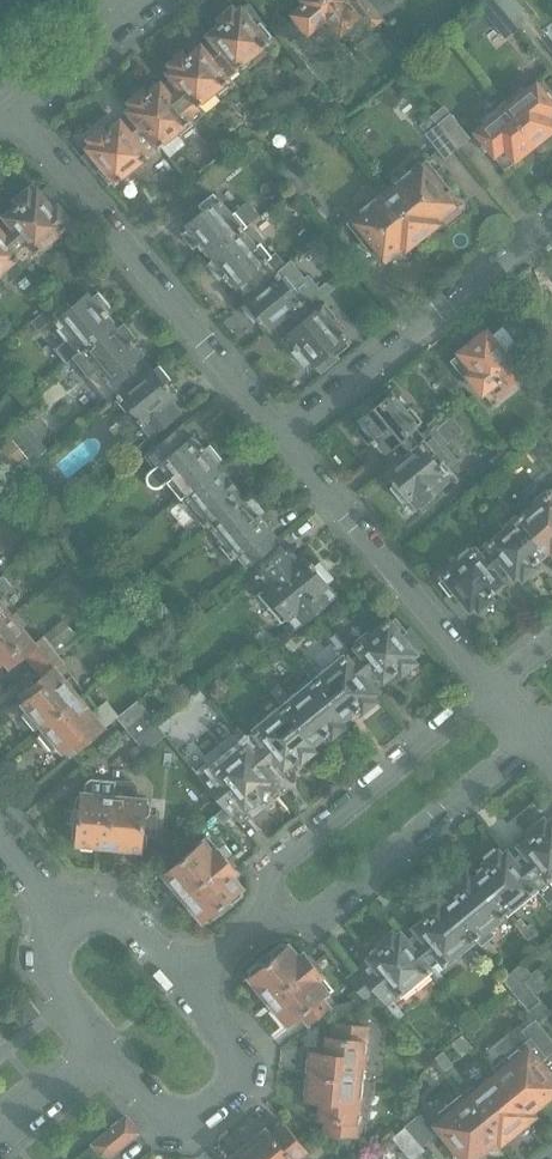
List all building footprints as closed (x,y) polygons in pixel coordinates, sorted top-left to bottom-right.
[(367,0),(303,0),(299,3),(300,4),(292,11),(294,14),(290,17),(301,30),(304,27),(310,34),(328,20),(339,35),(360,18),(370,30),(383,19),(367,0)] [(383,19),(396,9),(388,0),(367,0),(383,19)] [(500,6),(495,0),(490,0),(481,7),(488,16),(500,6)] [(515,0),(495,0),(500,6),(517,27),(529,18),(515,0)] [(267,41),(270,38),(272,36),(261,23),(263,21),(248,4),(247,5),(237,13),(232,7),(218,19),(222,23),(212,32),(213,33),(210,35),(213,39),(237,71),(240,74),(253,64),(250,60),(260,51),(262,54),(271,47),(266,42),(267,41)] [(225,80),(237,71),(213,39),(202,48),(201,47),(198,49),(197,48),(187,56),(183,52),(169,64),(174,70),(170,73),(173,78),(195,107),(200,103),(199,102),(210,93),(213,97),(228,84),(225,80)] [(316,79),(303,63),(294,72),(307,87),(316,79)] [(203,116),(196,108),(195,107),(173,78),(163,86),(161,85),(158,87),(157,86),(147,95),(143,90),(129,102),(133,107),(129,111),(133,115),(156,144),(167,159),(185,144),(178,136),(203,116)] [(537,82),(505,107),(536,145),(551,132),(551,101),(537,82)] [(345,112),(336,101),(325,109),(334,120),(345,112)] [(536,145),(505,107),(474,131),(498,162),(505,170),(513,163),(536,145)] [(468,138),(444,108),(432,117),(457,147),(468,138)] [(145,153),(156,144),(133,115),(122,124),(120,122),(117,125),(117,124),(107,132),(103,128),(88,139),(93,145),(89,148),(90,150),(85,154),(86,156),(85,157),(96,170),(97,170),(109,184),(115,180),(116,180),(117,181),(122,177),(121,176),(132,167),(135,171),(150,159),(145,153)] [(457,147),(432,117),(422,126),(428,133),(427,134),(445,157),(457,147)] [(242,170),(264,153),(253,140),(232,157),(242,170)] [(454,206),(439,187),(445,182),(427,159),(386,191),(422,236),(439,223),(436,220),(454,206)] [(313,186),(293,162),(281,172),(300,196),(313,186)] [(66,227),(66,226),(65,225),(71,220),(58,205),(53,209),(37,191),(34,194),(29,188),(15,200),(19,205),(8,213),(9,214),(6,217),(7,218),(0,224),(0,231),(19,256),(27,265),(53,244),(50,240),(61,231),(62,232),(66,228),(66,227)] [(422,236),(386,191),(346,223),(365,246),(371,254),(378,249),(384,257),(387,260),(404,246),(406,249),(422,236)] [(209,257),(252,223),(260,216),(247,200),(234,212),(230,215),(222,206),(225,204),(219,197),(217,199),(212,194),(199,205),(201,206),(183,221),(184,223),(185,225),(183,226),(186,230),(181,234),(193,249),(198,245),(206,255),(207,254),(209,257)] [(146,208),(135,218),(142,227),(154,217),(146,208)] [(286,265),(275,251),(270,256),(260,244),(265,240),(252,223),(209,257),(212,260),(206,265),(218,279),(223,275),(231,286),(232,285),(235,288),(236,287),(245,298),(279,271),(286,265)] [(13,257),(14,260),(19,256),(0,231),(0,274),(6,269),(3,265),(13,257)] [(328,231),(321,237),(330,250),(338,243),(328,231)] [(280,322),(307,300),(296,288),(293,290),(281,276),(283,275),(279,271),(245,298),(244,299),(247,303),(241,307),(253,322),(258,318),(266,328),(267,327),(270,330),(280,322)] [(347,337),(334,322),(338,319),(323,301),(317,306),(313,301),(328,289),(321,280),(305,292),(309,298),(307,300),(280,322),(289,333),(287,334),(290,337),(289,338),(297,348),(292,352),(304,366),(307,364),(311,368),(329,353),(334,359),(350,346),(344,339),(347,337)] [(65,366),(76,356),(116,324),(113,321),(114,320),(105,310),(110,306),(98,292),(93,296),(89,292),(87,293),(83,287),(81,288),(80,287),(65,299),(66,301),(52,312),(56,317),(54,318),(61,327),(63,326),(71,336),(53,351),(65,366)] [(38,330),(49,321),(42,313),(32,322),(38,330)] [(542,377),(525,355),(536,346),(516,321),(504,330),(502,328),(491,337),(487,332),(483,334),(482,335),(479,331),(473,336),(476,340),(475,340),(475,341),(450,361),(466,380),(470,377),(483,394),(498,382),(501,385),(504,382),(507,386),(521,374),(518,371),(524,366),(536,382),(542,377)] [(139,356),(141,355),(138,352),(139,351),(131,341),(136,337),(124,323),(118,327),(116,324),(76,356),(89,372),(85,375),(108,402),(116,395),(148,367),(139,356)] [(180,413),(170,402),(176,397),(173,394),(174,393),(166,383),(171,379),(159,365),(153,370),(150,366),(148,367),(116,395),(121,401),(123,399),(131,409),(117,420),(130,436),(127,439),(135,449),(149,437),(150,437),(180,413)] [(22,387),(13,394),(26,409),(35,402),(22,387)] [(416,426),(424,420),(411,404),(403,410),(385,389),(371,401),(375,406),(358,421),(361,425),(356,430),(368,444),(372,440),(381,450),(384,453),(385,451),(394,462),(449,418),(444,413),(421,432),(416,426)] [(461,433),(449,418),(394,462),(385,470),(387,473),(386,474),(395,484),(390,488),(402,502),(408,498),(410,501),(412,500),(417,506),(418,506),(421,509),(436,497),(433,493),(450,479),(445,473),(459,462),(446,446),(448,444),(448,443),(452,439),(453,440),(461,433)] [(217,464),(222,459),(210,445),(206,448),(198,438),(197,439),(194,436),(192,438),(183,426),(145,457),(153,468),(149,472),(146,475),(146,481),(147,485),(150,488),(152,489),(155,490),(158,490),(162,488),(168,484),(180,498),(219,467),(217,464)] [(12,439),(0,449),(0,451),(15,470),(28,458),(12,439)] [(244,497),(238,490),(239,489),(228,475),(226,476),(219,467),(180,498),(182,501),(185,497),(210,526),(244,497)] [(551,493),(549,490),(550,490),(548,487),(530,502),(532,505),(533,504),(535,506),(524,514),(524,513),(519,517),(547,552),(550,549),(551,551),(551,492),(551,493)] [(278,541),(268,530),(270,528),(267,525),(268,524),(260,514),(265,511),(253,496),(247,501),(244,497),(210,526),(246,568),(278,541)] [(547,552),(519,517),(516,514),(498,528),(503,534),(493,541),(492,539),(488,542),(512,573),(516,578),(520,575),(524,580),(539,568),(535,564),(540,560),(539,559),(547,552)] [(512,573),(488,542),(487,541),(475,551),(472,546),(457,558),(460,562),(449,572),(449,571),(444,574),(445,575),(444,576),(444,577),(438,582),(450,597),(456,591),(470,609),(474,605),(479,611),(493,599),(491,596),(496,592),(495,591),(503,584),(502,582),(512,573)] [(336,596),(329,587),(330,587),(327,583),(333,577),(320,561),(315,565),(311,560),(304,566),(288,547),(258,572),(270,586),(265,590),(267,592),(261,598),(283,625),(286,622),(285,621),(287,620),(288,621),(290,620),(294,625),(292,627),(295,629),(336,596)] [(78,562),(70,553),(60,561),(67,570),(78,562)] [(13,588),(3,576),(0,579),(0,598),(13,588)] [(13,615),(0,598),(0,625),(13,615)] [(74,632),(63,619),(44,635),(35,641),(13,615),(0,625),(0,665),(4,661),(9,667),(24,655),(34,666),(54,649),(74,632)] [(415,653),(401,636),(407,631),(395,616),(389,622),(388,621),(387,621),(386,620),(382,624),(383,625),(371,635),(368,631),(353,643),(357,648),(350,653),(349,652),(351,650),(346,644),(344,645),(334,634),(329,639),(342,654),(371,687),(382,678),(383,680),(386,677),(387,678),(397,670),(401,674),(416,662),(411,656),(415,653)] [(80,696),(59,670),(66,664),(64,663),(65,661),(54,649),(34,666),(43,677),(28,689),(32,695),(22,704),(28,711),(24,714),(35,728),(39,725),(42,728),(80,696)] [(371,687),(342,654),(312,678),(345,718),(347,716),(348,717),(359,708),(363,712),(377,701),(372,695),(376,692),(371,687)] [(345,718),(312,678),(282,703),(314,743),(317,741),(318,742),(328,733),(332,737),(346,726),(342,720),(345,718)] [(92,711),(81,697),(80,696),(42,728),(44,731),(40,735),(52,749),(56,745),(62,752),(72,744),(77,750),(105,727),(119,716),(107,700),(92,711)] [(128,730),(148,713),(139,702),(119,719),(128,730)] [(314,743),(282,703),(251,729),(258,738),(251,743),(240,729),(235,733),(243,743),(271,776),(282,766),(284,768),(286,766),(287,767),(298,758),(301,763),(316,751),(311,745),(314,743)] [(137,741),(158,724),(148,713),(128,730),(137,741)] [(276,789),(272,784),(275,781),(271,776),(243,743),(212,769),(215,773),(208,779),(196,765),(193,767),(225,806),(206,822),(212,830),(243,805),(244,806),(247,804),(248,805),(258,796),(262,801),(276,789)] [(73,828),(72,838),(77,844),(97,846),(109,848),(115,789),(116,789),(116,781),(90,778),(90,779),(85,783),(84,782),(83,792),(82,792),(77,797),(76,797),(75,807),(76,807),(80,813),(79,823),(73,828)] [(115,789),(109,848),(112,848),(120,849),(125,849),(141,851),(141,850),(146,846),(147,846),(148,836),(155,836),(157,815),(150,815),(151,805),(146,799),(146,798),(135,797),(136,786),(134,783),(116,781),(116,789),(115,789)] [(548,824),(544,818),(529,830),(533,834),(523,843),(524,844),(521,846),(522,848),(512,856),(539,893),(548,904),(551,901),(551,821),(548,824)] [(183,896),(228,859),(229,860),(235,856),(234,855),(225,845),(219,849),(208,836),(207,837),(206,835),(195,844),(196,846),(164,873),(183,896)] [(539,893),(512,856),(511,857),(507,852),(503,854),(499,849),(484,861),(488,866),(478,874),(478,875),(476,877),(509,918),(539,893)] [(243,895),(242,889),(243,888),(242,887),(232,876),(238,871),(229,860),(228,859),(183,896),(203,921),(204,920),(209,922),(210,923),(220,914),(219,908),(227,902),(232,903),(233,904),(243,895)] [(509,918),(476,877),(473,880),(468,874),(454,886),(458,891),(447,899),(448,900),(445,902),(478,943),(490,958),(497,952),(488,941),(495,935),(492,932),(509,918)] [(478,943),(445,902),(442,905),(438,899),(423,911),(427,915),(416,924),(417,925),(414,927),(416,929),(405,938),(432,974),(440,984),(446,980),(434,965),(441,960),(448,968),(478,943)] [(533,935),(520,920),(515,925),(527,940),(533,935)] [(402,999),(432,974),(405,938),(401,933),(397,936),(392,930),(378,942),(382,946),(371,955),(372,956),(369,958),(370,960),(358,970),(377,992),(398,1019),(403,1015),(391,1000),(398,995),(402,999)] [(269,1001),(314,964),(317,962),(316,961),(313,963),(305,953),(299,957),(289,946),(290,945),(289,944),(288,945),(283,943),(282,943),(272,951),(272,952),(273,957),(265,964),(260,962),(259,961),(249,970),(250,976),(249,977),(269,1001)] [(511,989),(525,979),(531,974),(531,973),(522,962),(502,978),(511,989)] [(323,997),(334,989),(323,975),(314,964),(269,1001),(289,1025),(300,1015),(309,1026),(332,1008),(323,997)] [(538,969),(531,974),(525,979),(536,994),(549,982),(538,969)] [(358,970),(348,978),(360,993),(366,1001),(377,992),(358,970)] [(541,1001),(536,994),(525,979),(511,989),(529,1011),(541,1001)] [(360,993),(350,1000),(357,1008),(366,1001),(360,993)] [(539,1062),(551,1052),(551,1040),(535,1019),(521,1031),(533,1044),(522,1052),(519,1048),(508,1056),(502,1048),(485,1061),(494,1072),(532,1115),(530,1112),(547,1098),(546,1098),(551,1094),(547,1090),(551,1086),(551,1077),(539,1062)] [(364,1066),(368,1027),(335,1023),(333,1038),(329,1037),(327,1054),(313,1052),(312,1058),(307,1057),(306,1073),(311,1073),(310,1076),(358,1081),(360,1065),(364,1066)] [(443,1054),(436,1061),(445,1071),(453,1065),(443,1054)] [(532,1115),(494,1072),(475,1088),(473,1086),(462,1094),(500,1140),(514,1129),(515,1130),(517,1128),(520,1132),(534,1121),(530,1117),(532,1115)] [(357,1136),(361,1098),(357,1098),(358,1081),(310,1076),(310,1080),(305,1079),(304,1095),(309,1095),(308,1100),(322,1102),(321,1119),(325,1119),(324,1133),(357,1136)] [(500,1140),(462,1094),(436,1115),(441,1120),(436,1124),(464,1158),(469,1154),(473,1158),(478,1154),(478,1155),(494,1141),(496,1143),(500,1140)] [(434,1136),(417,1116),(405,1126),(404,1128),(421,1146),(434,1136)] [(139,1133),(126,1118),(102,1137),(103,1138),(94,1145),(105,1158),(106,1158),(139,1133)] [(307,1150),(286,1124),(273,1135),(268,1128),(232,1157),(233,1158),(297,1158),(307,1150)] [(404,1128),(393,1137),(411,1158),(414,1158),(424,1150),(421,1146),(404,1128)]
